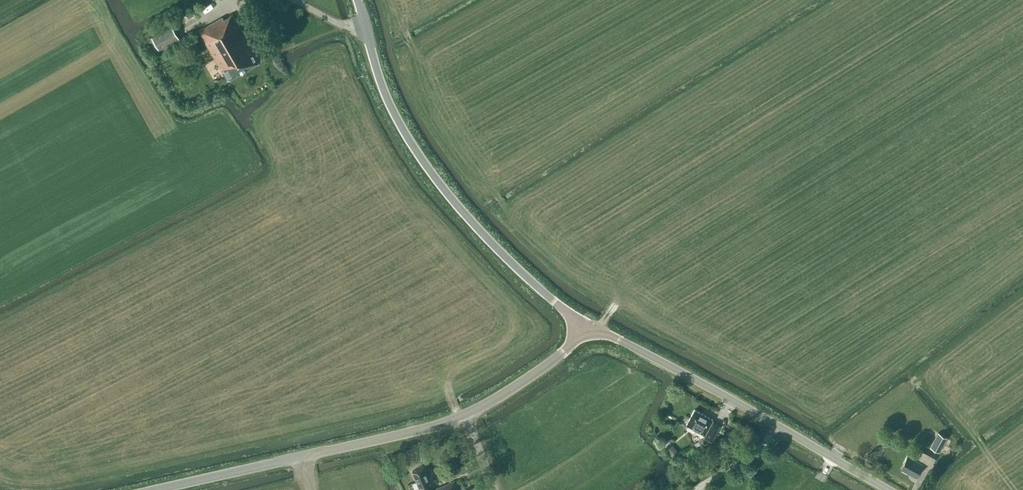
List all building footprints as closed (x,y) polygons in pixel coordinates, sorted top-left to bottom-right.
[(222,72),(227,81),(260,62),(233,14),(223,19),(222,17),(198,31),(220,69),(222,68),(224,70),(222,72)] [(152,37),(159,49),(179,38),(171,26),(152,37)] [(689,420),(687,425),(705,435),(703,438),(711,442),(719,425),(712,421),(713,419),(694,410),(689,420)] [(939,452),(947,437),(938,432),(930,447),(939,452)] [(698,442),(693,443),(695,447),(699,445),(700,444),(703,440),(700,438),(698,442)] [(678,452),(671,443),(664,448),(672,457),(678,452)] [(923,464),(930,468),(935,459),(919,450),(914,459),(907,455),(900,468),(916,477),(923,464)] [(818,468),(822,462),(813,456),(809,462),(818,468)] [(458,489),(454,481),(433,489),(424,467),(412,471),(420,489),(459,489),(458,489)]
